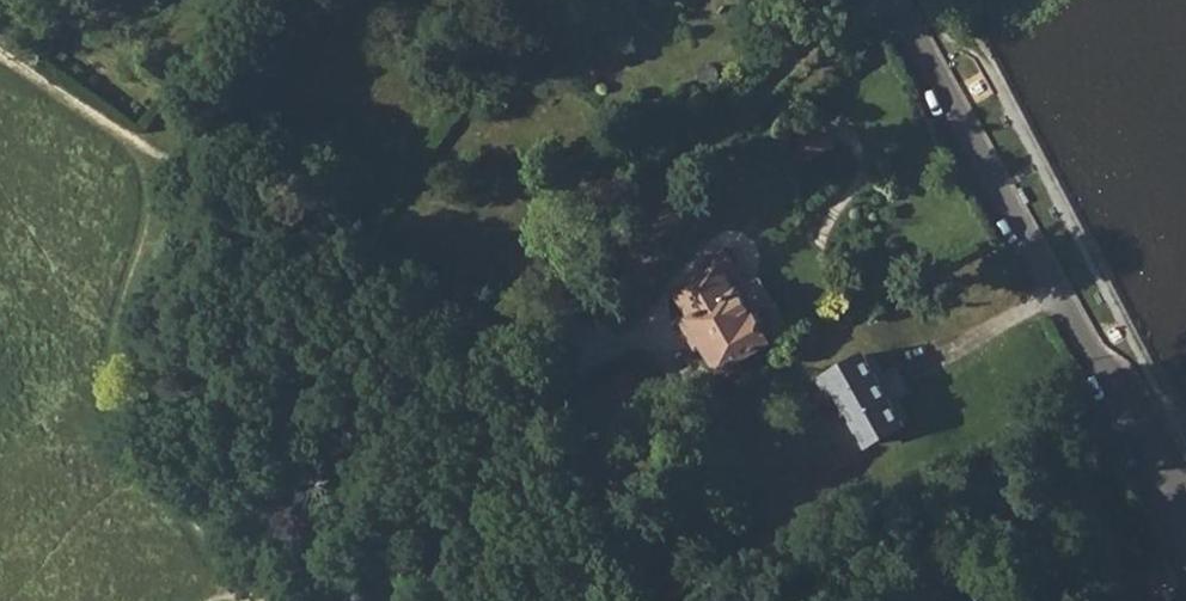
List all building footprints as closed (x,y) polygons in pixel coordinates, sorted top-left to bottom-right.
[(800,142),(809,159),(833,146),(824,129),(800,142)] [(708,271),(676,290),(692,318),(693,319),(743,291),(750,286),(729,250),(720,254),(725,262),(708,271)] [(720,254),(704,265),(708,271),(725,262),(720,254)] [(743,291),(693,319),(708,345),(723,371),(772,343),(772,342),(743,291)] [(693,319),(692,318),(684,323),(700,350),(708,345),(693,319)] [(865,354),(821,380),(835,404),(843,399),(849,411),(869,445),(906,425),(865,354)]
